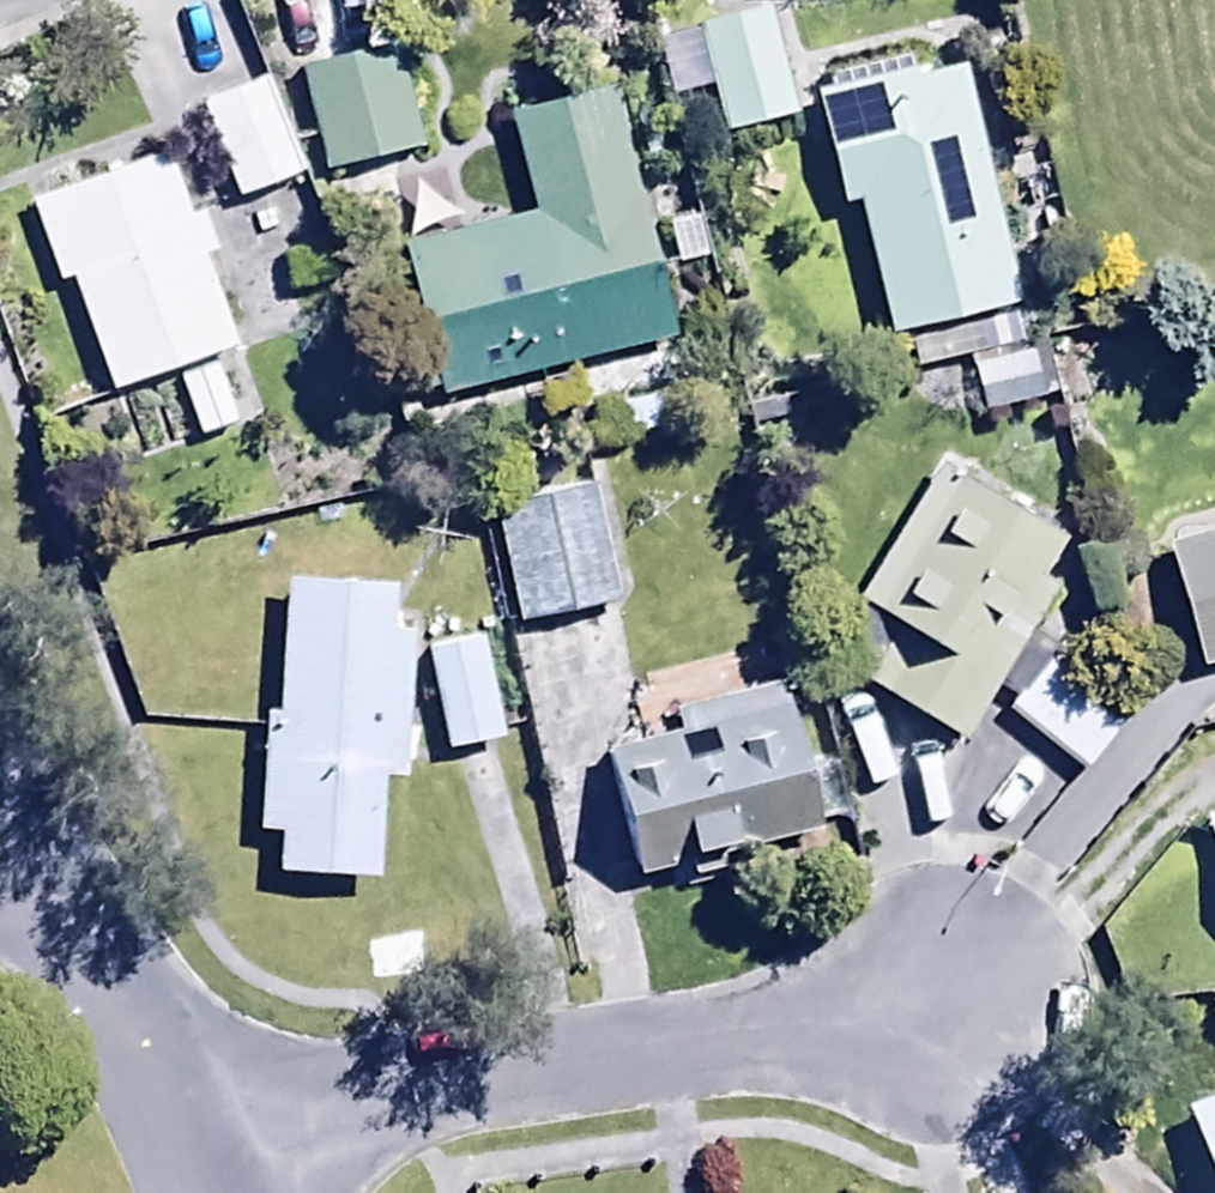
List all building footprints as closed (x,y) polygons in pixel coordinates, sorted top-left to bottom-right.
[(787,124),(761,16),(693,33),(719,140),(787,124)] [(1028,170),(982,180),(952,51),(820,81),(824,99),(809,102),(835,213),(852,209),(882,340),(1012,310),(997,245),(1043,234),(1028,170)] [(391,53),(294,77),(319,177),(416,152),(391,53)] [(259,86),(196,112),(234,206),(298,180),(259,86)] [(399,253),(437,404),(666,346),(604,102),(509,126),(533,219),(399,253)] [(196,216),(183,220),(161,157),(20,205),(49,292),(68,286),(102,386),(117,381),(121,391),(228,355),(196,261),(209,256),(196,216)] [(215,371),(172,385),(191,443),(234,429),(215,371)] [(1059,542),(935,468),(851,608),(888,631),(855,686),(963,750),(999,691),(1010,697),(999,710),(1077,777),(1133,712),(1055,645),(1044,657),(1022,644),(1059,582),(1041,572),(1059,542)] [(595,496),(489,515),(510,630),(616,611),(595,496)] [(1193,676),(1214,669),(1214,535),(1157,552),(1193,676)] [(388,596),(283,589),(274,716),(259,715),(250,838),(271,840),(269,878),(366,885),(374,784),(395,785),(406,640),(385,638),(388,596)] [(476,642),(420,653),(440,759),(497,747),(476,642)] [(613,754),(601,757),(633,885),(817,839),(779,689),(608,732),(613,754)] [(1197,834),(1214,887),(1214,828),(1197,834)] [(1205,1192),(1214,1192),(1214,1108),(1178,1122),(1205,1192)]
